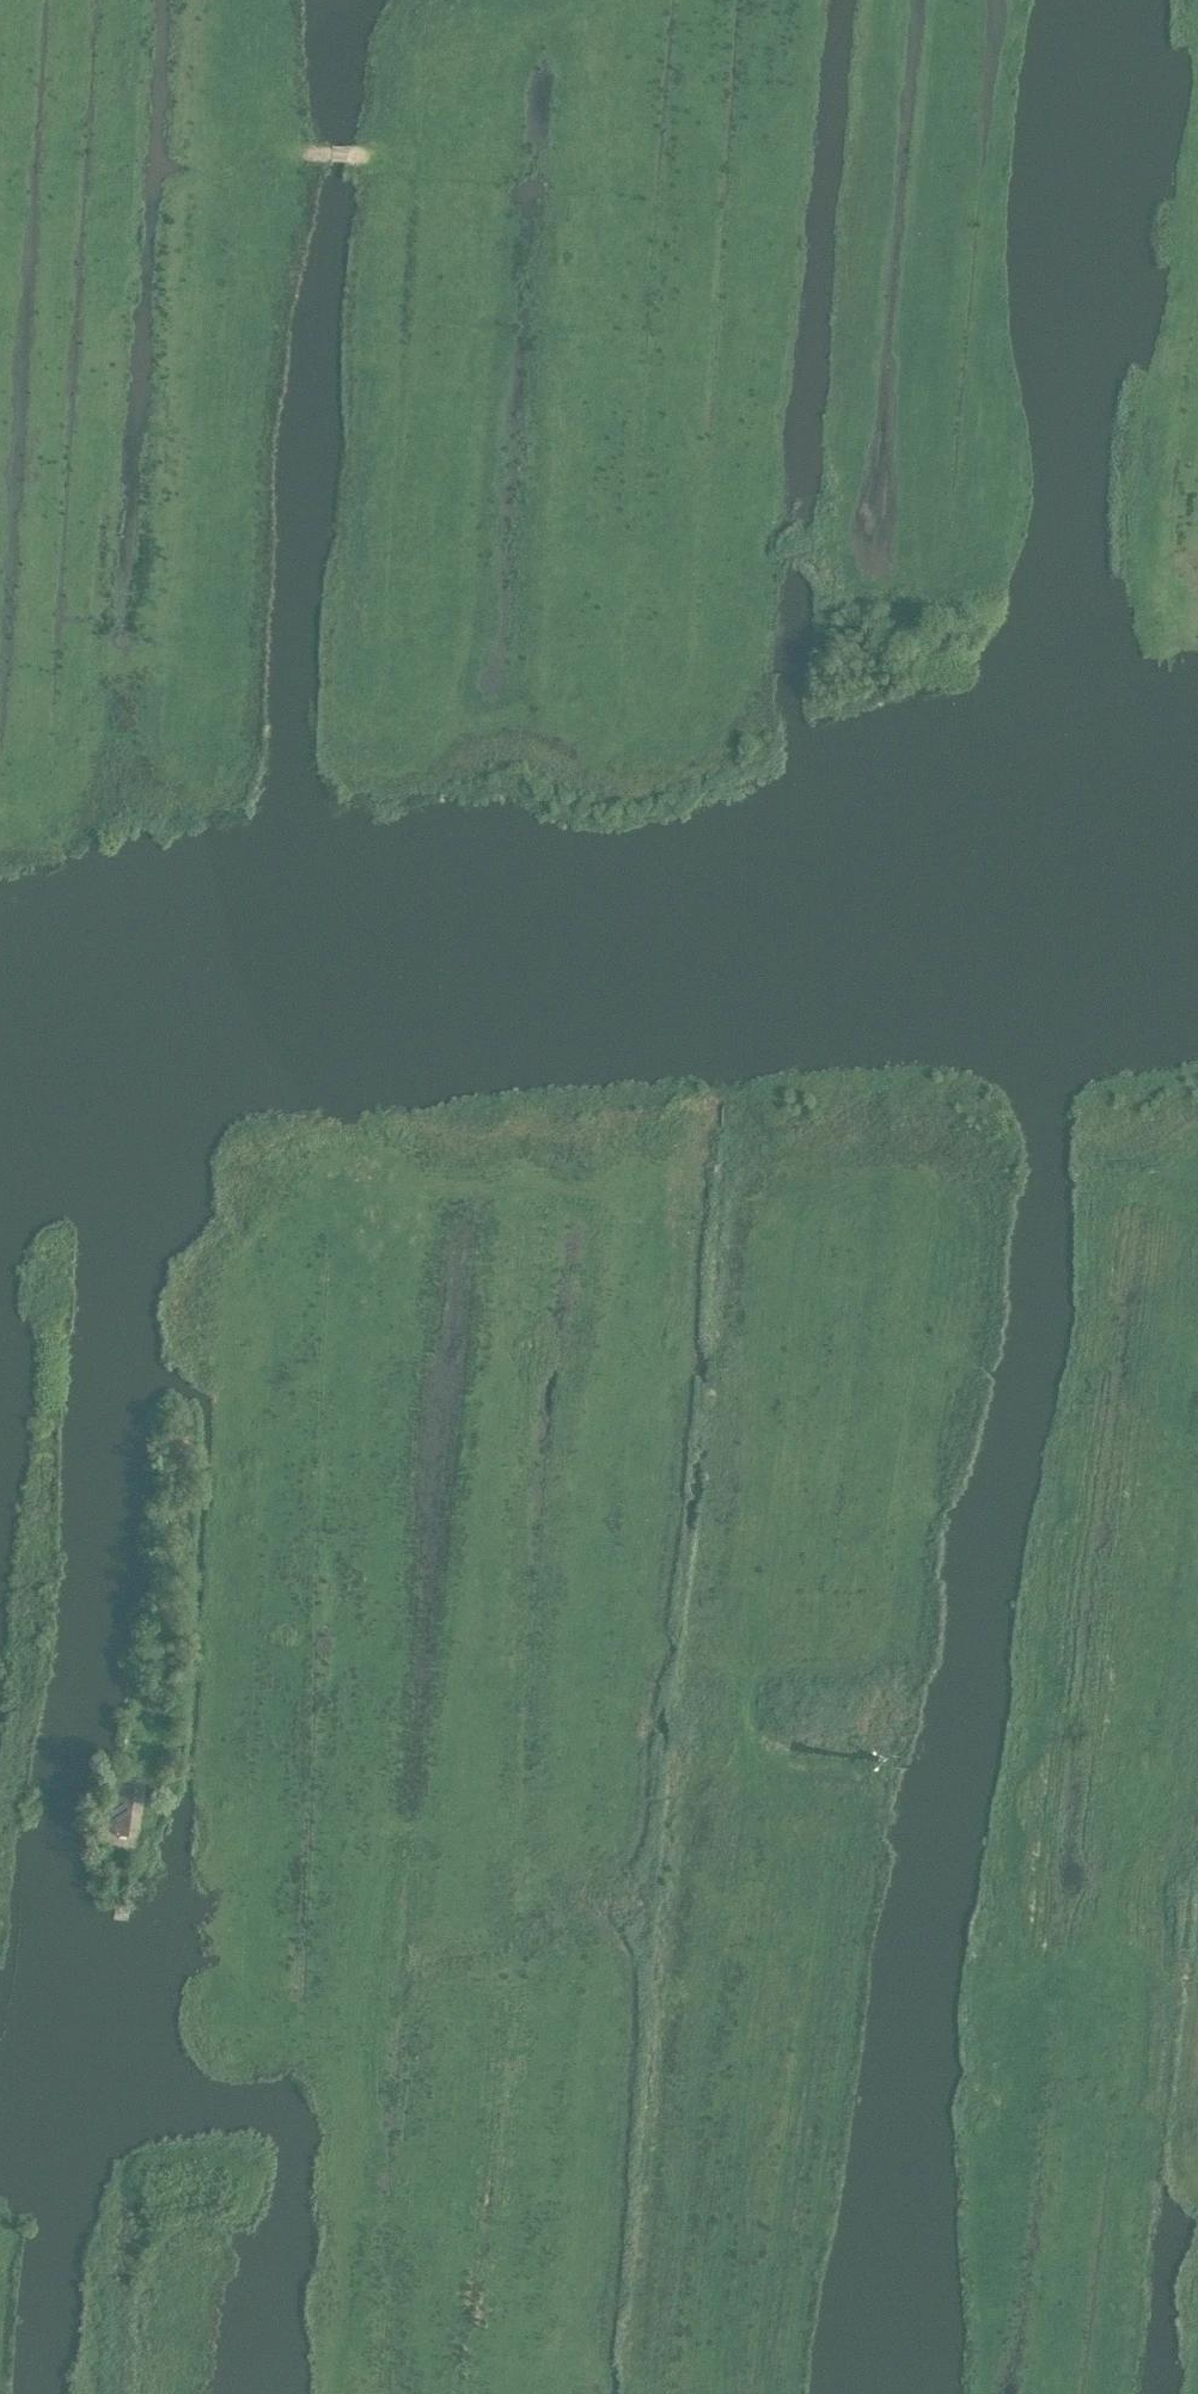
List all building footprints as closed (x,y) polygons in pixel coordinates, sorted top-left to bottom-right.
[(112,1774),(104,1832),(129,1835),(136,1777),(126,1776),(112,1774)]
